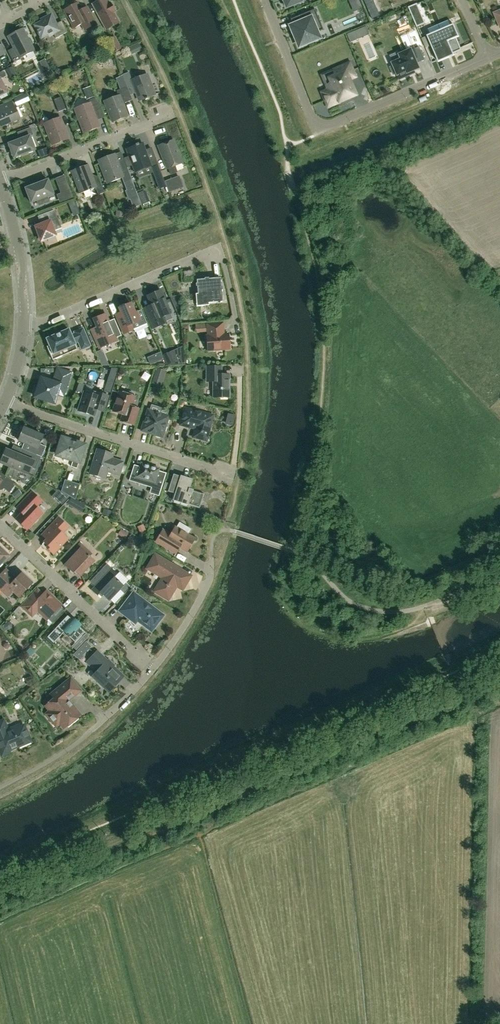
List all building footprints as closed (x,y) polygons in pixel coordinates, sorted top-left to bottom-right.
[(111,5),(110,3),(109,3),(107,0),(100,0),(92,4),(106,29),(120,22),(120,21),(118,22),(113,13),(115,12),(111,5)] [(284,1),(284,0),(287,8),(303,2),(302,0),(303,0),(284,0),(284,1)] [(84,30),(96,24),(87,7),(81,10),(77,3),(64,10),(74,28),(81,24),(84,30)] [(417,3),(408,7),(417,27),(426,23),(417,3)] [(315,27),(322,24),(316,9),(293,19),(296,25),(292,26),(301,46),(320,38),(315,27)] [(56,38),(67,32),(68,32),(62,21),(56,24),(51,14),(41,19),(42,21),(34,25),(41,38),(52,32),(56,38)] [(451,26),(431,35),(430,34),(427,36),(439,62),(455,55),(454,54),(462,50),(456,37),(459,36),(454,25),(451,26)] [(26,27),(8,36),(13,46),(12,48),(8,51),(14,63),(20,59),(20,58),(34,50),(23,29),(27,27),(26,27)] [(358,39),(354,31),(347,34),(350,42),(358,39)] [(112,54),(114,53),(121,49),(115,37),(113,39),(108,42),(108,41),(106,42),(112,54)] [(394,66),(390,67),(394,75),(397,73),(400,79),(411,74),(410,72),(415,70),(419,68),(417,63),(424,59),(419,47),(401,54),(400,55),(402,59),(393,63),(394,66)] [(49,68),(45,59),(40,62),(44,70),(49,68)] [(328,91),(324,93),(329,105),(340,101),(341,102),(351,98),(351,97),(354,95),(355,96),(357,95),(350,79),(356,76),(351,63),(336,69),(338,75),(330,78),(335,88),(331,90),(330,89),(329,90),(328,90),(328,91)] [(122,75),(127,87),(133,84),(139,101),(145,98),(145,100),(147,99),(147,98),(160,92),(155,94),(147,74),(132,80),(129,72),(122,75)] [(132,100),(127,87),(116,91),(118,96),(104,101),(105,101),(112,121),(112,122),(128,116),(128,115),(127,116),(123,106),(125,103),(132,100)] [(66,109),(61,97),(54,100),(58,112),(66,109)] [(90,103),(75,109),(84,132),(79,134),(99,127),(93,111),(99,109),(95,98),(89,100),(90,103)] [(4,105),(0,106),(0,127),(20,118),(15,107),(14,107),(11,101),(4,105)] [(60,118),(60,117),(44,124),(45,124),(53,144),(52,144),(53,145),(68,139),(68,138),(67,138),(60,118)] [(14,157),(34,149),(29,136),(33,135),(30,127),(19,132),(22,139),(9,144),(14,157)] [(159,146),(168,168),(167,168),(167,169),(168,168),(171,174),(177,172),(174,166),(182,163),(182,162),(181,163),(181,162),(181,160),(180,156),(178,155),(173,141),(173,140),(159,146)] [(165,182),(155,158),(149,160),(142,143),(138,145),(138,144),(135,145),(136,146),(123,151),(127,150),(135,172),(150,166),(158,185),(165,182)] [(127,168),(124,160),(117,163),(114,154),(99,160),(108,183),(122,177),(124,182),(127,190),(135,188),(131,180),(127,168)] [(104,193),(102,185),(96,187),(88,165),(88,164),(69,172),(72,171),(80,193),(79,193),(80,194),(90,190),(90,191),(92,190),(92,189),(95,188),(98,195),(104,193)] [(179,176),(165,182),(169,192),(183,187),(179,176)] [(47,197),(51,195),(53,194),(48,180),(25,188),(31,203),(37,200),(39,205),(48,201),(47,197)] [(145,190),(138,193),(141,202),(149,199),(145,190)] [(73,197),(71,191),(62,194),(59,196),(61,202),(73,197)] [(138,196),(130,199),(134,208),(141,205),(138,196)] [(41,224),(35,227),(41,241),(55,235),(53,230),(61,228),(54,211),(38,217),(41,224)] [(222,302),(221,288),(220,278),(196,280),(198,294),(195,294),(196,306),(209,305),(208,303),(222,302)] [(144,307),(147,314),(153,328),(166,323),(163,316),(170,313),(161,290),(147,296),(151,305),(144,307)] [(178,315),(180,315),(178,295),(170,296),(178,315)] [(119,308),(121,312),(115,314),(124,334),(134,329),(135,332),(148,327),(141,310),(135,312),(130,303),(119,308)] [(105,314),(93,319),(98,329),(92,331),(91,329),(99,348),(117,341),(116,338),(121,335),(114,318),(108,321),(105,314)] [(228,334),(221,334),(221,332),(223,331),(222,322),(207,323),(208,334),(206,335),(208,351),(230,349),(229,346),(231,344),(230,341),(229,340),(228,334)] [(47,338),(46,339),(47,340),(47,339),(49,345),(47,346),(53,360),(63,355),(61,350),(75,344),(74,343),(78,342),(81,349),(90,346),(83,328),(74,332),(75,334),(71,335),(69,330),(69,329),(68,329),(68,330),(47,338)] [(167,365),(168,364),(168,366),(185,365),(183,346),(163,355),(167,365)] [(160,352),(154,355),(157,362),(163,359),(160,352)] [(213,397),(229,397),(229,387),(229,386),(228,386),(228,383),(229,383),(229,374),(221,374),(221,366),(207,366),(207,381),(213,381),(213,397)] [(110,393),(118,368),(111,368),(104,391),(110,393)] [(166,371),(156,368),(152,383),(161,386),(166,371)] [(59,389),(65,391),(71,373),(58,369),(53,382),(41,378),(38,388),(36,387),(34,394),(36,395),(35,397),(54,403),(59,389)] [(103,411),(104,409),(108,396),(93,391),(91,392),(91,394),(84,392),(78,411),(94,416),(96,409),(103,411)] [(113,411),(123,414),(124,414),(126,414),(126,415),(124,422),(134,425),(139,409),(131,406),(135,396),(134,396),(134,395),(134,393),(129,391),(127,392),(127,394),(119,392),(113,411)] [(202,439),(208,436),(213,415),(184,408),(180,425),(182,425),(187,426),(186,427),(190,428),(191,426),(195,427),(193,437),(202,439)] [(169,416),(166,416),(148,410),(141,431),(150,433),(150,432),(154,433),(154,435),(162,437),(169,416)] [(36,455),(42,457),(46,447),(40,444),(43,436),(35,433),(34,430),(30,428),(27,429),(23,428),(21,432),(19,433),(18,436),(19,438),(18,440),(33,446),(30,452),(22,449),(23,449),(36,455)] [(84,445),(62,438),(57,455),(73,460),(71,466),(77,468),(84,445)] [(23,449),(21,455),(6,449),(0,462),(0,463),(28,475),(36,455),(23,449)] [(114,462),(111,461),(113,454),(97,449),(90,474),(105,479),(107,471),(119,475),(123,462),(115,460),(114,462)] [(151,492),(159,495),(166,473),(158,471),(159,469),(141,463),(140,467),(134,465),(130,480),(152,487),(151,492)] [(16,484),(0,472),(0,490),(4,488),(9,493),(16,484)] [(165,482),(162,490),(166,491),(175,494),(172,500),(188,505),(201,509),(201,508),(198,507),(201,501),(203,494),(205,495),(189,489),(193,479),(180,475),(180,476),(171,474),(173,475),(170,484),(165,482)] [(65,479),(61,491),(75,499),(80,484),(65,479)] [(17,508),(22,513),(16,519),(27,529),(42,513),(35,507),(41,501),(32,492),(17,508)] [(66,494),(59,501),(61,504),(69,496),(66,494)] [(73,508),(77,501),(71,498),(68,504),(73,508)] [(41,536),(46,540),(42,544),(53,554),(68,539),(62,534),(69,527),(59,517),(41,536)] [(179,523),(176,528),(175,527),(170,535),(163,530),(156,541),(176,553),(179,547),(187,551),(194,539),(187,535),(191,529),(179,523)] [(122,535),(128,539),(131,534),(125,530),(122,535)] [(69,555),(72,557),(64,565),(73,573),(75,571),(80,576),(94,561),(89,556),(92,554),(80,543),(69,555)] [(9,555),(0,547),(0,565),(9,555)] [(155,554),(147,568),(157,574),(159,570),(165,574),(155,591),(168,599),(176,586),(182,589),(187,581),(180,576),(183,571),(155,554)] [(179,558),(187,562),(189,558),(181,554),(179,558)] [(91,590),(97,596),(100,593),(109,601),(124,585),(115,577),(118,574),(107,564),(97,574),(102,579),(91,590)] [(0,574),(0,590),(7,596),(12,591),(19,597),(32,583),(21,573),(16,579),(5,569),(0,574)] [(21,607),(32,617),(37,611),(47,620),(61,605),(46,590),(43,594),(38,589),(21,607)] [(136,625),(139,622),(147,628),(150,624),(152,626),(156,625),(162,617),(161,614),(133,592),(118,612),(136,625)] [(47,637),(54,643),(64,632),(67,635),(69,637),(75,642),(74,642),(75,643),(84,633),(85,633),(67,616),(47,637)] [(97,652),(88,662),(93,668),(95,665),(100,669),(95,674),(94,673),(91,677),(96,681),(97,680),(108,691),(104,695),(104,696),(113,686),(114,687),(120,682),(118,681),(123,676),(113,668),(115,666),(107,659),(106,660),(97,652)] [(49,664),(44,668),(48,673),(53,669),(49,664)] [(31,687),(38,683),(34,676),(27,679),(31,687)] [(54,699),(45,706),(50,711),(45,716),(53,725),(53,726),(58,722),(64,728),(80,715),(68,700),(80,691),(70,678),(51,694),(54,699)] [(10,752),(10,750),(19,746),(18,744),(30,739),(24,726),(12,731),(11,729),(7,730),(3,720),(0,722),(0,747),(0,748),(0,751),(2,755),(10,752)]
